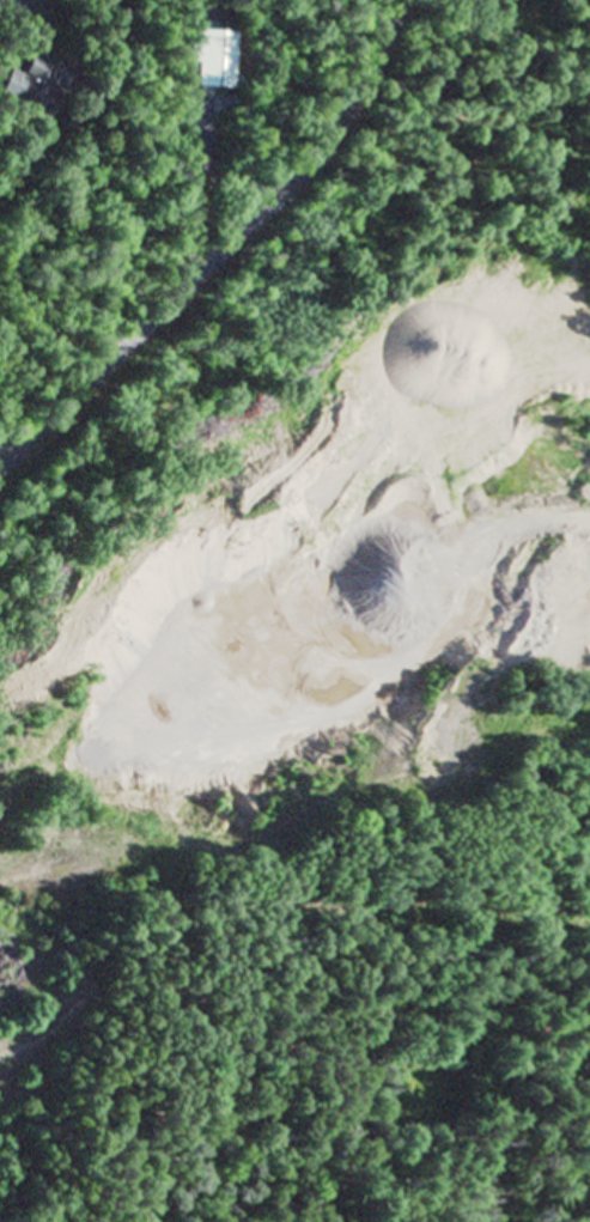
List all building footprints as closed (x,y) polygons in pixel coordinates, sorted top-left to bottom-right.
[(43,0),(13,0),(7,15),(44,29),(54,4),(43,0)] [(235,33),(198,31),(197,48),(190,47),(189,64),(196,64),(195,88),(232,89),(235,33)] [(65,68),(25,54),(18,74),(3,69),(0,77),(0,105),(46,121),(65,68)]
